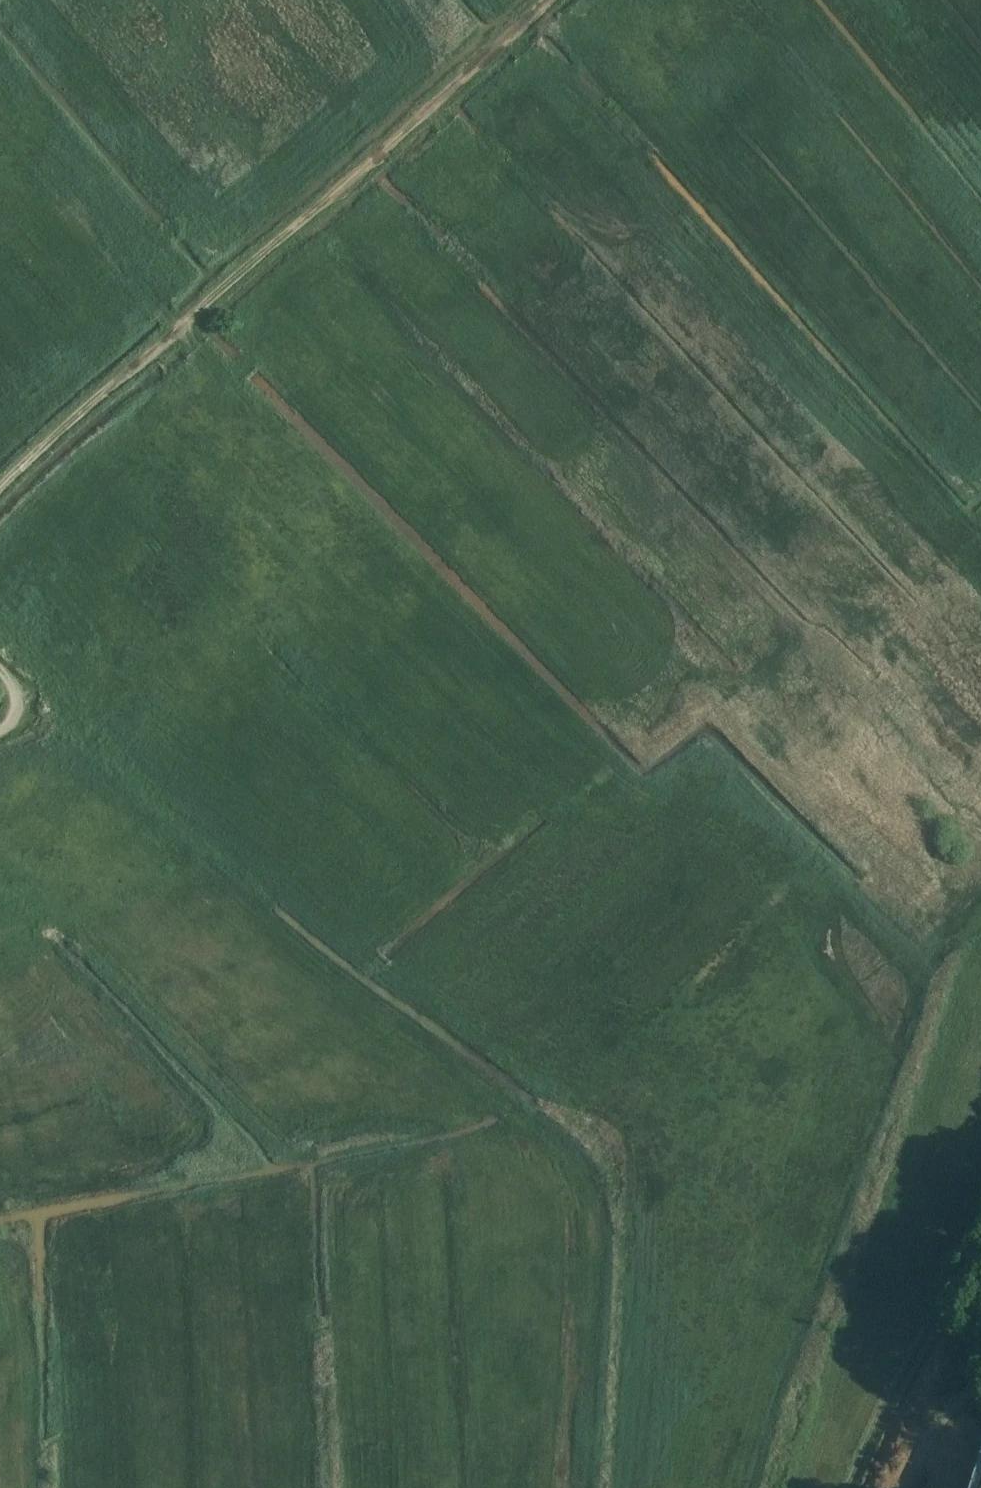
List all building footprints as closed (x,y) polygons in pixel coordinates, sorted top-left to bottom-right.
[(972,1487),(980,1487),(980,1460),(972,1487)]
